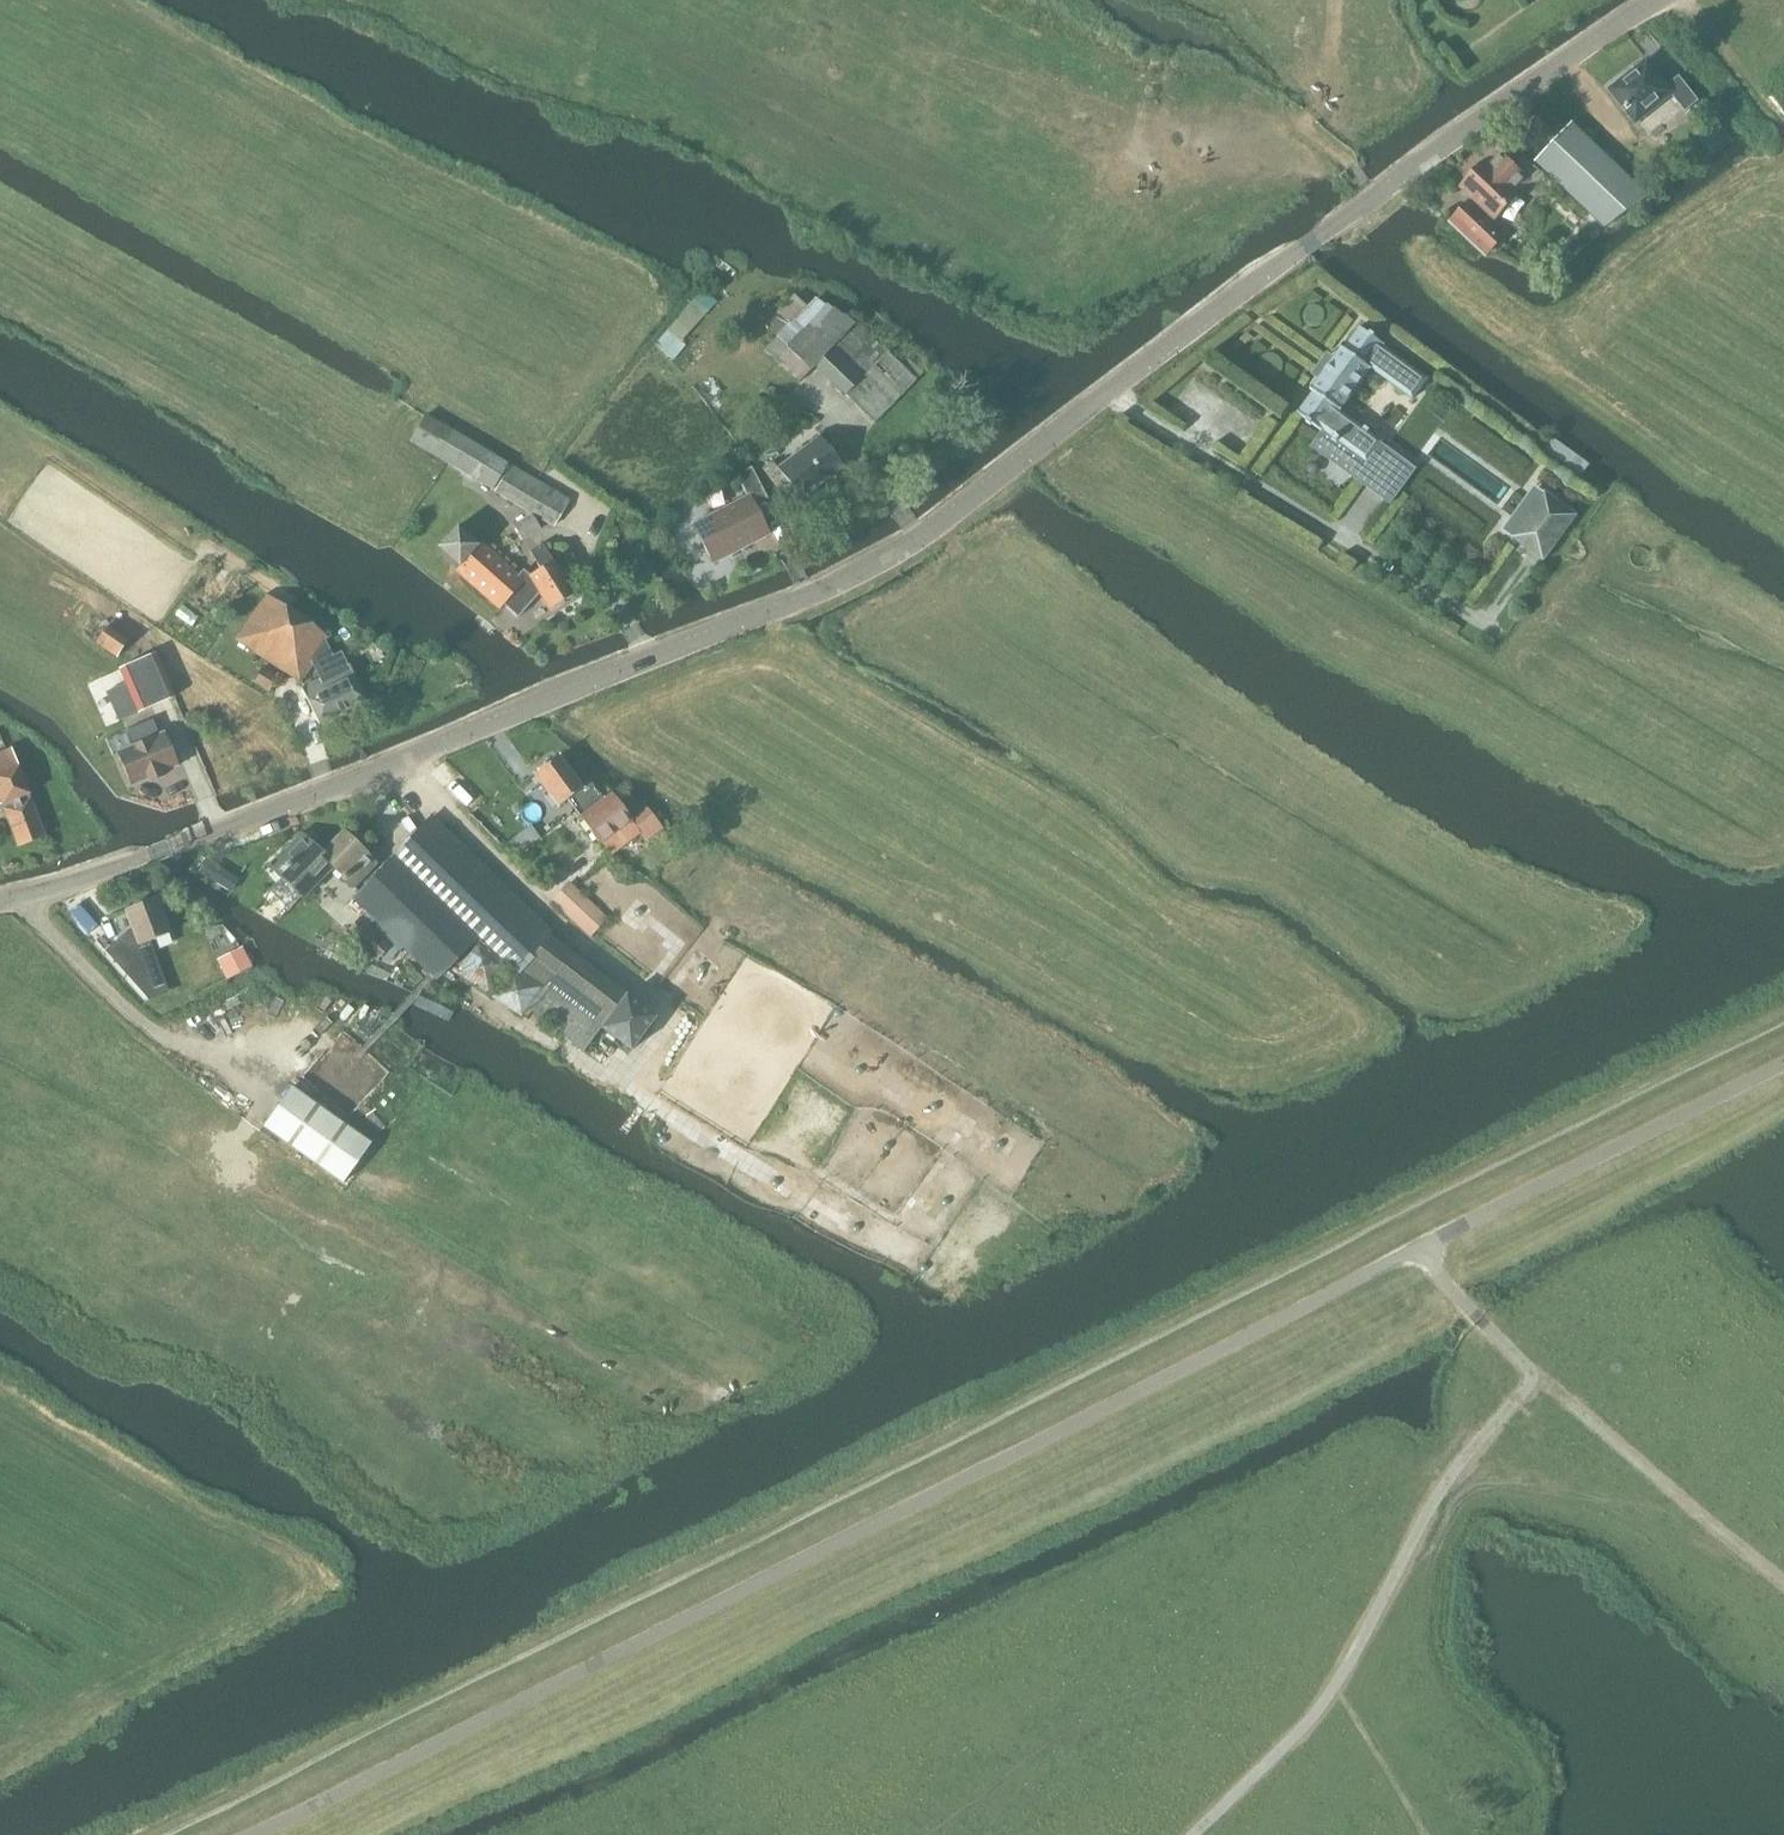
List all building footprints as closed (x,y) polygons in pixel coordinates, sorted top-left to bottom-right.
[(1648,61),(1612,90),(1636,121),(1671,94),(1686,112),(1699,101),(1680,76),(1667,86),(1648,61)] [(1651,196),(1573,123),(1537,161),(1607,227),(1651,196)] [(1498,219),(1523,193),(1522,192),(1530,184),(1549,179),(1524,156),(1515,167),(1498,152),(1482,170),(1479,168),(1462,186),(1498,219)] [(1493,225),(1468,202),(1455,216),(1450,222),(1485,255),(1490,249),(1503,234),(1493,225)] [(775,361),(798,382),(810,368),(813,370),(816,366),(867,413),(876,403),(884,411),(899,392),(915,376),(856,322),(816,298),(807,307),(794,295),(777,312),(789,322),(776,336),(763,350),(775,361)] [(1360,324),(1297,412),(1307,420),(1306,421),(1311,424),(1312,423),(1321,430),(1315,439),(1375,481),(1396,452),(1381,442),(1383,440),(1340,409),(1371,366),(1414,397),(1429,376),(1386,345),(1387,344),(1375,335),(1376,334),(1372,331),(1371,332),(1360,324)] [(410,442),(446,463),(493,490),(509,463),(426,415),(410,442)] [(787,460),(781,452),(782,451),(764,432),(746,449),(764,468),(777,489),(787,482),(801,500),(843,468),(819,436),(787,460)] [(569,501),(511,467),(496,492),(554,526),(569,501)] [(693,525),(713,564),(768,535),(761,520),(774,513),(751,468),(736,476),(747,497),(693,525)] [(1545,492),(1512,537),(1544,560),(1577,515),(1545,492)] [(514,526),(523,541),(541,529),(532,515),(514,526)] [(437,548),(459,568),(456,571),(499,610),(504,605),(525,581),(524,580),(481,543),(478,546),(457,527),(437,548)] [(552,607),(556,608),(562,604),(563,600),(573,594),(542,544),(530,552),(540,569),(530,576),(528,575),(524,580),(525,581),(504,605),(518,618),(539,593),(549,609),(552,607)] [(328,676),(346,711),(367,701),(349,666),(342,651),(341,649),(332,653),(327,641),(329,637),(266,595),(236,641),(300,683),(313,663),(321,680),(328,676)] [(118,657),(129,640),(109,627),(98,643),(118,657)] [(119,722),(175,698),(156,654),(120,669),(126,682),(105,691),(119,722)] [(263,668),(254,682),(269,692),(278,677),(263,668)] [(301,689),(320,724),(346,711),(328,676),(321,680),(301,689)] [(149,780),(150,783),(163,778),(162,774),(179,767),(165,734),(160,736),(154,721),(127,732),(134,747),(118,754),(132,787),(149,780)] [(2,805),(18,846),(45,836),(29,795),(30,795),(12,750),(0,755),(0,806),(2,805)] [(559,807),(570,799),(577,808),(598,792),(592,784),(584,790),(559,756),(535,775),(559,807)] [(598,792),(577,808),(583,816),(581,817),(601,845),(633,824),(631,821),(613,797),(605,802),(598,792)] [(647,809),(631,821),(633,824),(640,833),(656,822),(647,809)] [(408,842),(352,898),(367,913),(402,947),(438,981),(478,939),(515,965),(544,987),(529,1009),(584,1050),(601,1028),(630,1050),(654,1018),(625,996),(628,992),(550,934),(514,906),(433,825),(412,846),(408,842)] [(332,866),(353,886),(375,864),(344,833),(323,855),(322,856),(333,866),(332,866)] [(322,856),(323,855),(302,835),(271,867),(302,897),(332,866),(333,866),(322,856)] [(229,891),(237,878),(206,859),(198,872),(229,891)] [(591,937),(608,919),(569,883),(552,902),(591,937)] [(142,944),(169,934),(156,900),(126,911),(138,940),(123,946),(121,944),(110,953),(150,998),(167,992),(158,969),(152,971),(142,944)] [(367,913),(348,933),(376,960),(381,955),(388,962),(402,947),(367,913)] [(478,943),(458,973),(490,993),(510,963),(478,943)] [(243,955),(219,968),(227,981),(250,969),(243,955)] [(515,965),(494,997),(524,1017),(529,1009),(544,987),(515,965)] [(344,1181),(371,1143),(291,1086),(265,1125),(344,1181)]
